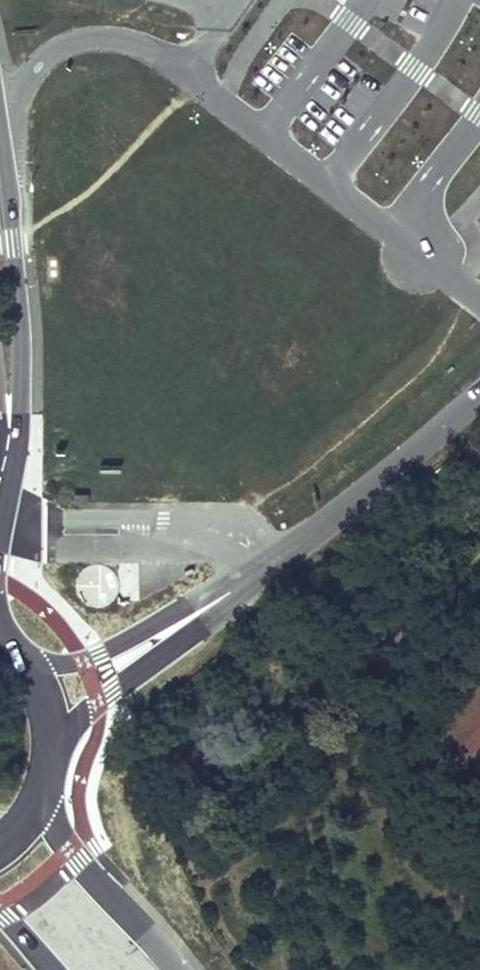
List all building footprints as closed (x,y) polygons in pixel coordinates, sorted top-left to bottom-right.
[(421,743),(452,773),(479,744),(479,682),(421,743)]
